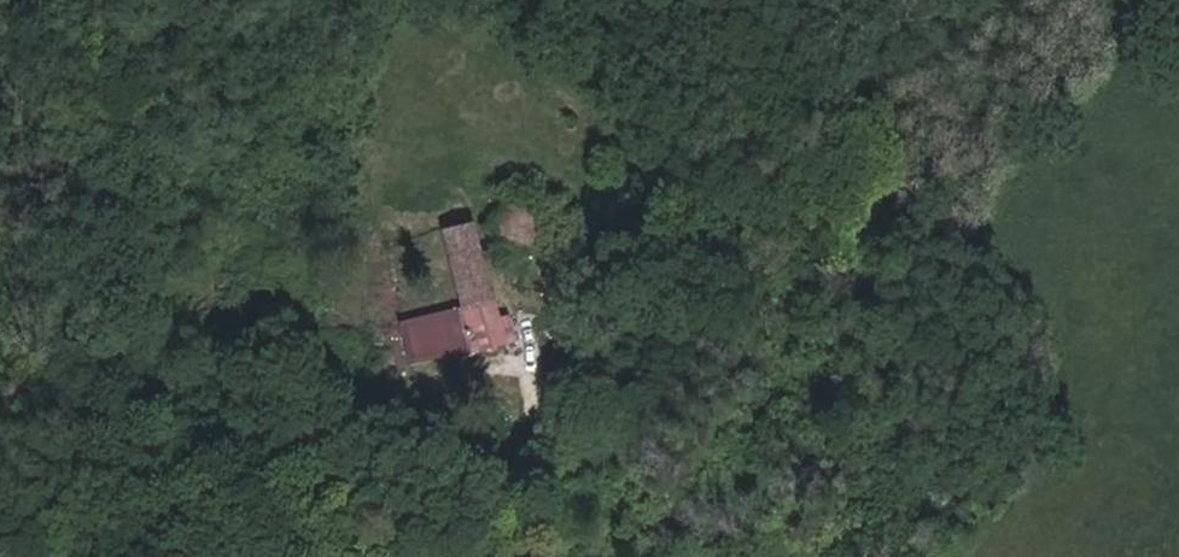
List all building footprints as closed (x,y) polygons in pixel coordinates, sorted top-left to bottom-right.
[(513,195),(499,217),(491,232),(531,254),(558,205),(543,195),(533,208),(513,195)] [(446,231),(456,272),(463,302),(399,320),(409,360),(479,346),(475,321),(501,313),(477,222),(446,231)]
